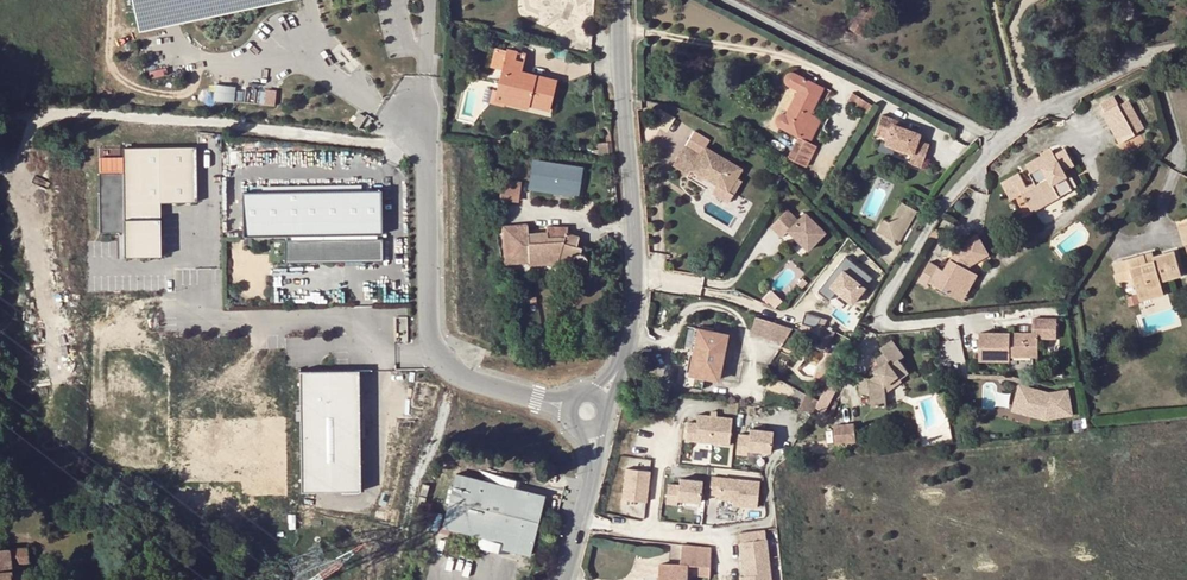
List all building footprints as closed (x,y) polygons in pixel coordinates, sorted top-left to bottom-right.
[(139,26),(164,20),(161,8),(179,5),(182,16),(258,0),(134,0),(139,26)] [(161,8),(164,20),(182,16),(179,5),(161,8)] [(867,23),(860,34),(863,36),(875,16),(862,8),(856,17),(867,23)] [(867,23),(856,17),(850,28),(860,34),(867,23)] [(506,51),(495,48),(491,66),(501,69),(506,51)] [(506,51),(501,69),(496,90),(494,99),(505,101),(529,107),(530,105),(550,110),(557,80),(522,71),(526,54),(506,49),(506,51)] [(796,137),(808,143),(820,121),(810,115),(823,89),(792,72),(789,71),(786,73),(784,75),(782,77),(783,82),(785,86),(796,92),(785,113),(781,113),(777,114),(774,118),(773,122),(775,126),(796,137)] [(216,83),(216,101),(237,101),(238,83),(216,83)] [(277,103),(277,88),(267,88),(266,103),(277,103)] [(494,99),(496,90),(492,89),(489,102),(504,106),(505,101),(494,99)] [(847,104),(865,114),(870,105),(850,95),(847,104)] [(1134,133),(1118,107),(1113,99),(1101,105),(1105,112),(1101,115),(1120,145),(1135,136),(1134,133)] [(1125,101),(1118,107),(1134,133),(1143,129),(1125,101)] [(365,117),(359,113),(353,123),(358,127),(365,117)] [(893,119),(881,114),(874,133),(887,137),(884,143),(912,154),(909,163),(920,167),(929,144),(918,140),(920,133),(903,127),(892,123),(893,119)] [(905,123),(893,119),(892,123),(903,127),(905,123)] [(814,146),(808,143),(796,137),(785,158),(804,167),(814,146)] [(610,142),(597,143),(599,156),(611,155),(610,142)] [(690,169),(699,154),(684,145),(672,166),(687,174),(690,169)] [(196,146),(123,147),(124,172),(99,172),(100,230),(124,231),(125,256),(162,255),(161,202),(198,201),(196,146)] [(742,168),(704,146),(699,154),(690,169),(698,174),(696,177),(701,179),(703,177),(728,192),(742,168)] [(1022,197),(1029,207),(1054,193),(1057,200),(1071,192),(1065,180),(1069,179),(1065,172),(1073,167),(1064,151),(1055,156),(1056,159),(1044,165),(1040,158),(1024,166),(1034,182),(1026,188),(1019,173),(1001,183),(1011,202),(1022,197)] [(1051,152),(1040,158),(1044,165),(1056,159),(1055,156),(1051,152)] [(586,166),(541,160),(538,183),(583,188),(586,166)] [(528,182),(502,179),(500,198),(526,202),(528,182)] [(381,190),(243,192),(243,236),(382,234),(381,190)] [(1054,193),(1029,207),(1033,214),(1057,200),(1054,193)] [(912,209),(901,203),(888,223),(881,220),(875,230),(893,241),(894,238),(912,209)] [(825,232),(805,213),(799,219),(788,208),(770,227),(781,237),(788,230),(808,250),(825,232)] [(917,212),(912,209),(894,238),(900,241),(917,212)] [(1177,221),(1184,245),(1186,244),(1186,219),(1177,221)] [(545,227),(545,233),(546,241),(566,240),(566,233),(566,226),(545,227)] [(527,227),(503,229),(507,264),(529,262),(531,266),(556,265),(559,258),(573,262),(573,264),(573,266),(575,268),(580,269),(582,268),(586,267),(587,263),(587,258),(585,255),(582,254),(579,253),(580,249),(576,247),(579,237),(566,233),(566,240),(546,241),(545,233),(527,234),(527,227)] [(939,234),(933,231),(929,238),(934,241),(939,234)] [(957,253),(947,271),(945,269),(930,261),(918,282),(928,287),(931,282),(963,300),(977,275),(968,269),(971,265),(972,264),(989,255),(977,234),(966,241),(967,243),(969,246),(957,253)] [(382,238),(285,240),(285,261),(383,260),(382,238)] [(955,251),(945,269),(947,271),(957,253),(969,246),(967,243),(955,251)] [(1146,254),(1111,264),(1117,284),(1132,280),(1138,298),(1149,295),(1149,292),(1160,289),(1159,282),(1167,280),(1169,282),(1181,278),(1173,251),(1153,257),(1154,261),(1148,262),(1146,254)] [(872,278),(845,256),(832,272),(834,274),(831,278),(829,276),(818,291),(829,300),(836,291),(852,304),(872,278)] [(1162,297),(1160,289),(1149,292),(1149,295),(1138,298),(1139,303),(1162,297)] [(783,300),(773,290),(765,297),(775,307),(783,300)] [(767,320),(755,317),(751,334),(783,343),(792,328),(774,323),(774,322),(767,320)] [(980,332),(980,361),(1010,361),(1010,357),(1039,357),(1039,339),(1057,338),(1057,318),(1032,318),(1032,332),(980,332)] [(835,331),(824,326),(818,337),(825,340),(821,348),(825,350),(835,331)] [(715,332),(700,329),(696,350),(691,349),(683,385),(702,388),(704,376),(718,379),(726,339),(714,337),(715,332)] [(885,407),(884,387),(897,378),(899,381),(907,376),(899,362),(902,359),(890,343),(880,349),(883,353),(874,359),(878,365),(871,370),(875,375),(869,379),(858,381),(859,397),(870,397),(872,409),(885,407)] [(358,369),(299,371),(301,492),(361,491),(358,369)] [(897,378),(884,387),(889,393),(903,384),(899,381),(897,378)] [(827,383),(820,395),(830,400),(836,388),(827,383)] [(1014,409),(1020,387),(1018,386),(1011,409),(1014,409)] [(1049,394),(1020,387),(1014,409),(1048,418),(1070,415),(1067,391),(1049,394)] [(817,401),(804,394),(795,411),(811,412),(813,409),(817,401)] [(820,395),(817,401),(813,409),(822,414),(830,400),(820,395)] [(944,420),(940,398),(932,400),(932,405),(942,420),(944,420)] [(710,416),(697,414),(696,423),(688,422),(685,440),(729,445),(732,418),(716,416),(710,416)] [(850,426),(829,429),(831,447),(852,445),(850,426)] [(749,435),(738,434),(736,454),(747,455),(748,449),(770,452),(773,431),(750,428),(749,435)] [(479,469),(477,477),(525,490),(527,482),(479,469)] [(650,471),(627,469),(624,500),(647,502),(650,471)] [(456,472),(443,525),(456,529),(463,531),(504,542),(503,549),(509,550),(529,554),(543,496),(525,490),(477,477),(456,472)] [(711,476),(709,494),(718,495),(718,498),(732,499),(738,500),(738,505),(757,508),(760,481),(711,476)] [(703,481),(680,479),(679,485),(668,484),(666,503),(677,505),(678,499),(701,502),(703,481)] [(433,484),(426,482),(423,492),(430,494),(433,484)] [(430,496),(423,494),(420,505),(427,506),(430,496)] [(456,529),(443,525),(440,524),(438,531),(455,534),(456,529)] [(740,532),(742,554),(748,553),(749,567),(744,567),(745,575),(740,576),(741,579),(770,579),(768,558),(765,529),(740,532)] [(506,554),(509,550),(503,549),(504,542),(463,531),(460,542),(506,554)] [(691,573),(687,573),(687,567),(696,567),(696,577),(706,578),(708,549),(678,545),(678,566),(658,566),(658,579),(691,579),(691,573)] [(0,551),(0,579),(29,579),(26,549),(0,551)]
